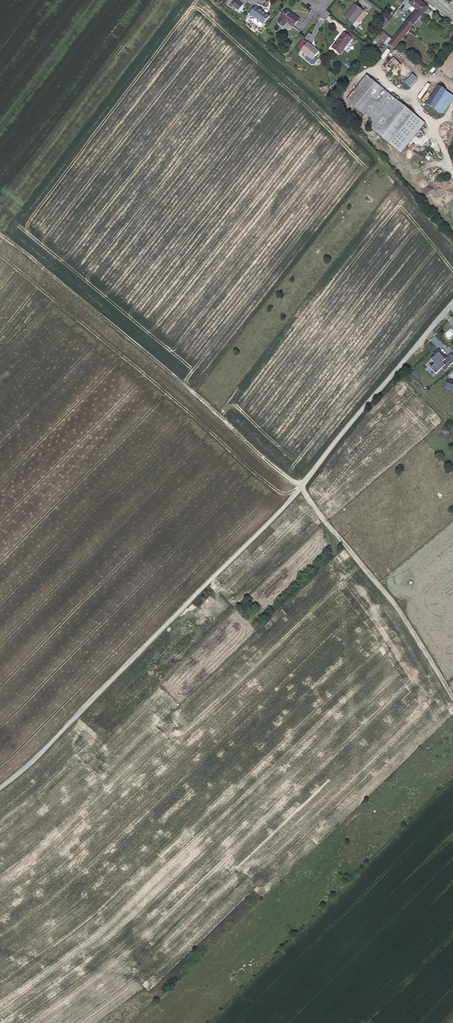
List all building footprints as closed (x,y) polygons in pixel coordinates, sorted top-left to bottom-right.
[(243,5),(237,0),(233,6),(239,10),(243,5)] [(419,0),(412,0),(409,3),(417,10),(422,3),(419,0)] [(428,7),(422,3),(417,10),(389,44),(394,48),(428,7)] [(345,17),(356,5),(355,4),(345,17)] [(363,11),(356,5),(345,17),(353,24),(363,11)] [(258,9),(255,6),(250,13),(254,16),(252,18),(252,20),(256,23),(258,23),(260,21),(263,24),(265,21),(268,18),(270,16),(267,13),(268,12),(268,10),(266,9),(265,9),(264,11),(259,7),(259,8),(258,9)] [(401,11),(398,9),(393,15),(397,17),(401,11)] [(299,19),(287,10),(278,21),(284,26),(287,22),(294,27),(299,19)] [(366,14),(363,11),(353,24),(357,26),(366,14)] [(378,23),(383,27),(388,19),(383,16),(378,23)] [(345,33),(352,39),(354,36),(348,30),(345,33)] [(352,39),(345,33),(344,32),(342,35),(343,36),(338,42),(337,41),(332,47),(340,54),(352,39)] [(387,41),(390,38),(382,32),(380,35),(387,41)] [(310,45),(310,44),(304,39),(297,47),(301,50),(307,43),(310,45)] [(319,51),(310,44),(310,45),(307,43),(301,50),(299,53),(302,55),(304,53),(307,56),(312,59),(315,56),(319,51)] [(318,59),(315,56),(312,59),(307,56),(305,59),(311,64),(314,64),(318,59)] [(417,78),(394,57),(386,66),(394,73),(405,83),(409,87),(417,78)] [(346,69),(351,64),(347,61),(343,67),(346,69)] [(405,83),(394,73),(389,79),(400,89),(405,83)] [(393,97),(370,79),(350,103),(373,122),(393,97)] [(421,98),(429,84),(427,83),(419,96),(421,98)] [(446,90),(439,85),(427,104),(434,108),(435,108),(446,91),(446,90)] [(452,95),(446,91),(435,108),(442,112),(452,95)] [(425,123),(393,97),(373,122),(369,127),(401,152),(425,123)] [(434,108),(427,104),(425,102),(422,107),(431,113),(434,108)] [(440,349),(434,354),(436,356),(432,359),(435,362),(434,364),(431,367),(436,373),(442,368),(445,371),(449,368),(452,363),(452,355),(452,354),(446,359),(443,356),(444,354),(440,349)]
